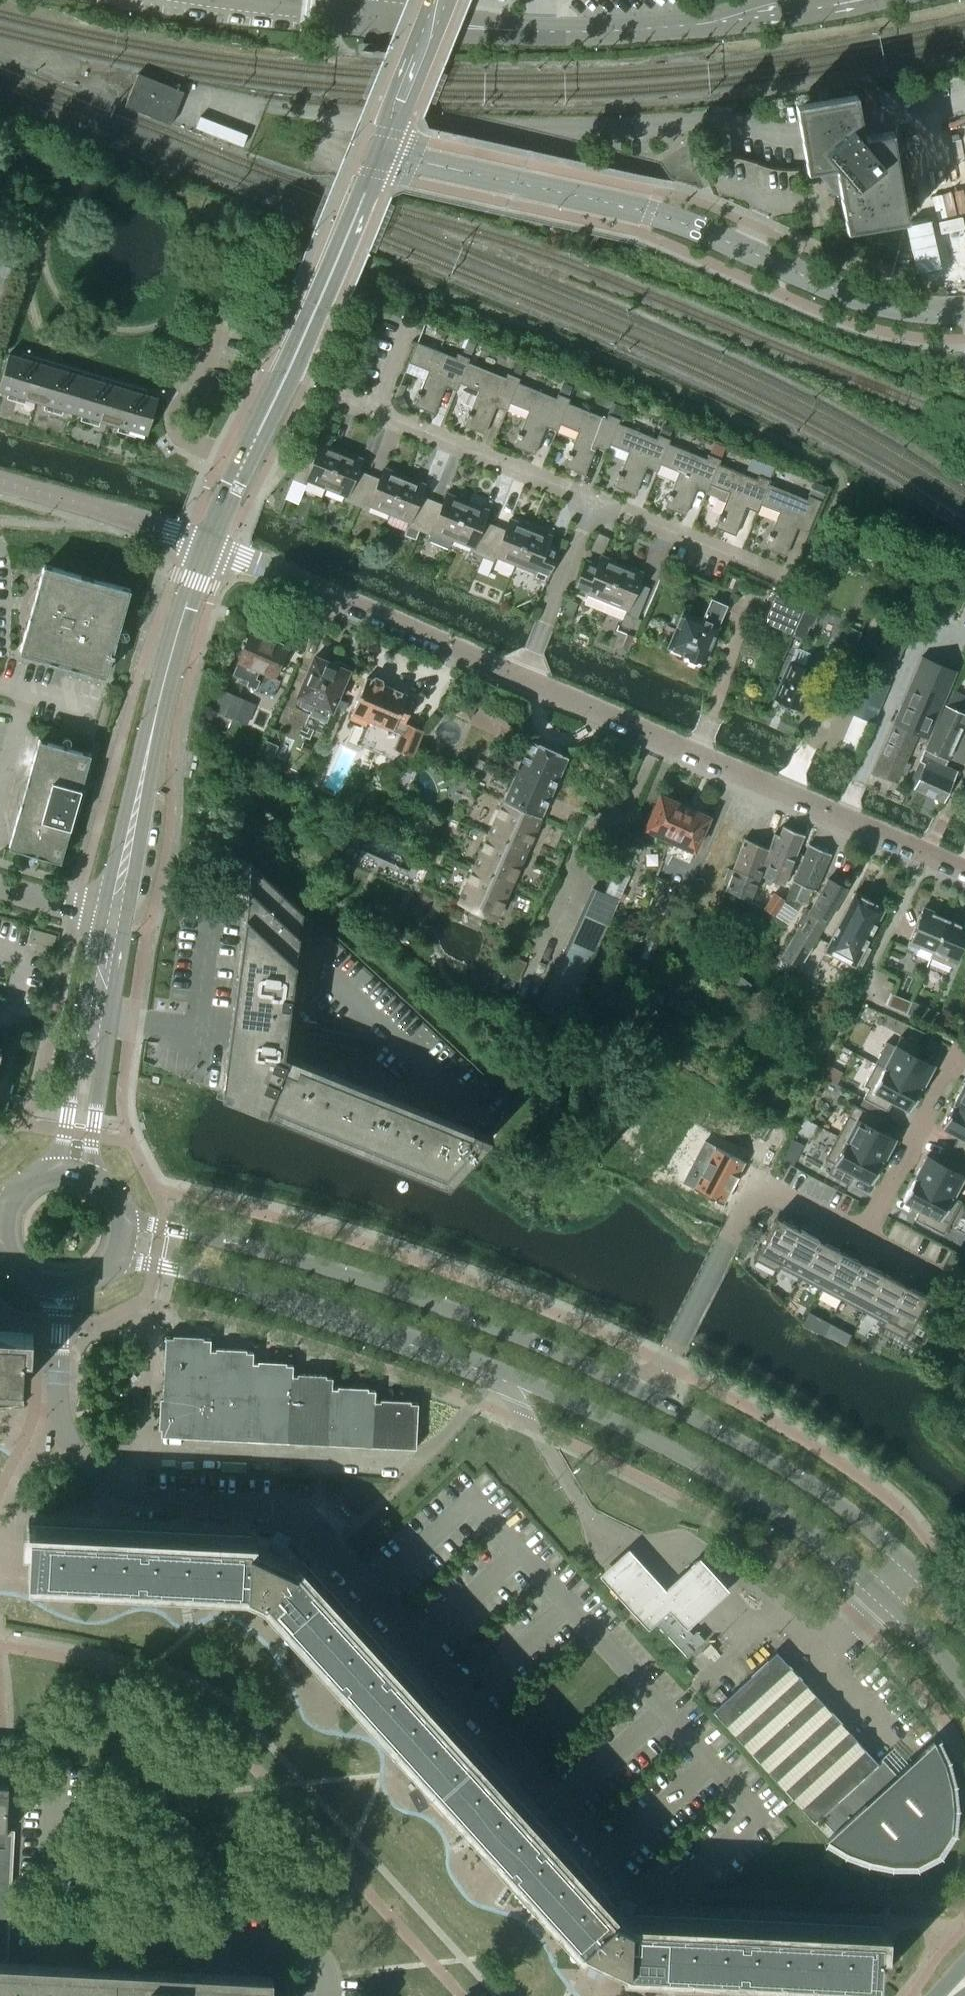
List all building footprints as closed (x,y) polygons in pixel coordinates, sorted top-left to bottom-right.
[(170,125),(183,92),(182,92),(137,73),(124,106),(170,125)] [(906,220),(891,131),(862,136),(855,93),(794,104),(806,172),(814,170),(832,192),(840,187),(846,230),(906,220)] [(247,135),(200,116),(195,127),(242,146),(247,135)] [(15,256),(0,252),(0,273),(9,275),(15,256)] [(458,382),(466,362),(467,363),(468,358),(457,354),(455,358),(428,347),(436,328),(424,324),(416,342),(408,362),(428,370),(419,392),(417,391),(413,401),(415,402),(413,405),(434,414),(447,381),(458,385),(459,382),(458,382)] [(20,357),(8,354),(0,382),(0,390),(147,434),(157,398),(20,357)] [(509,402),(516,383),(517,383),(518,379),(507,374),(505,378),(467,363),(469,359),(468,358),(467,363),(466,362),(458,382),(459,382),(458,385),(456,390),(457,401),(471,407),(469,412),(468,411),(464,421),(465,422),(464,426),(484,434),(497,401),(508,405),(509,403),(509,402)] [(559,423),(567,403),(569,399),(557,394),(555,399),(517,383),(519,379),(518,379),(517,383),(516,383),(509,402),(509,403),(528,411),(519,432),(518,431),(514,441),(516,442),(514,446),(534,454),(547,421),(558,426),(559,423)] [(617,423),(619,419),(607,415),(605,419),(567,403),(569,399),(567,403),(559,423),(578,431),(570,452),(568,452),(564,462),(566,462),(564,466),(584,474),(598,441),(609,446),(609,444),(609,443),(617,423)] [(667,444),(668,444),(669,440),(657,435),(656,439),(618,424),(619,419),(617,423),(609,443),(609,444),(628,451),(620,473),(618,472),(614,482),(616,483),(614,487),(634,495),(648,462),(659,466),(660,464),(659,464),(667,444)] [(303,452),(292,480),(304,484),(306,480),(326,488),(341,451),(326,445),(320,442),(316,453),(314,457),(303,452)] [(718,464),(720,460),(708,455),(706,459),(668,444),(667,444),(659,464),(660,464),(679,472),(670,493),(668,492),(664,502),(666,503),(664,507),(685,515),(698,482),(709,486),(710,484),(718,464)] [(341,451),(326,488),(345,496),(344,500),(355,505),(366,478),(355,474),(357,470),(361,459),(355,457),(341,451)] [(768,484),(770,480),(758,475),(756,480),(718,464),(710,484),(729,492),(720,513),(718,513),(714,523),(716,523),(715,527),(735,535),(748,502),(759,507),(760,504),(768,484)] [(366,478),(355,505),(368,510),(369,506),(389,513),(389,514),(404,476),(390,470),(383,468),(379,479),(377,482),(366,478)] [(389,514),(385,523),(404,531),(404,533),(416,538),(419,530),(429,503),(419,499),(420,496),(424,485),(418,482),(404,476),(389,514)] [(809,527),(820,500),(808,496),(806,500),(768,484),(760,504),(779,512),(770,533),(769,533),(765,543),(766,543),(765,547),(785,556),(798,522),(809,527)] [(429,503),(419,530),(431,535),(432,531),(452,539),(467,502),(453,496),(446,493),(442,504),(440,508),(429,503)] [(467,502),(452,539),(471,547),(470,551),(482,556),(492,529),(482,525),(483,521),(487,510),(481,508),(467,502)] [(492,529),(482,556),(494,561),(495,557),(515,565),(530,527),(516,522),(509,519),(505,530),(503,533),(492,529)] [(530,527),(515,565),(534,572),(533,577),(545,582),(556,555),(545,550),(546,546),(550,536),(544,533),(530,527)] [(602,612),(621,564),(601,556),(595,570),(584,566),(573,593),(585,598),(587,594),(583,604),(602,612)] [(636,618),(647,591),(636,587),(642,572),(621,564),(602,612),(622,620),(624,614),(636,618)] [(106,675),(130,589),(43,565),(37,589),(42,590),(31,629),(26,627),(19,651),(106,675)] [(702,663),(718,624),(717,624),(725,605),(711,599),(704,617),(700,616),(699,618),(683,612),(668,647),(684,654),(683,656),(687,657),(688,661),(695,664),(699,662),(702,663)] [(793,633),(803,610),(776,599),(766,621),(793,633)] [(872,723),(888,684),(910,631),(898,625),(889,622),(867,675),(866,675),(850,713),(872,723)] [(274,678),(287,646),(250,630),(232,674),(241,678),(240,682),(255,688),(259,680),(255,678),(258,671),(274,678)] [(807,661),(809,655),(795,649),(775,699),(778,700),(777,704),(786,708),(787,704),(798,709),(808,688),(811,690),(818,675),(815,673),(819,666),(807,661)] [(314,656),(297,694),(301,696),(298,704),(310,709),(304,724),(320,731),(330,709),(347,670),(346,670),(346,664),(335,659),(332,664),(314,656)] [(929,731),(953,671),(921,657),(872,770),(896,781),(900,772),(906,775),(910,764),(905,761),(920,727),(929,731)] [(405,720),(410,708),(412,702),(404,698),(406,694),(381,684),(380,679),(374,676),(370,679),(366,677),(351,712),(352,712),(350,717),(365,724),(367,718),(391,728),(391,729),(376,742),(391,759),(401,751),(413,756),(413,755),(412,755),(422,731),(423,731),(424,730),(409,724),(405,720)] [(237,720),(245,700),(220,689),(211,709),(237,720)] [(964,721),(964,696),(952,690),(945,706),(944,705),(909,785),(915,787),(914,788),(941,800),(954,771),(944,766),(964,721)] [(60,861),(73,818),(90,754),(39,739),(26,785),(31,786),(26,803),(21,802),(8,847),(60,861)] [(540,817),(566,757),(530,741),(504,800),(540,817)] [(667,844),(684,805),(674,801),(675,797),(663,792),(661,795),(659,794),(644,827),(642,832),(667,844)] [(525,850),(540,817),(504,800),(489,834),(525,850)] [(693,849),(708,816),(707,815),(708,812),(695,806),(694,810),(684,805),(667,844),(691,854),(693,849)] [(784,884),(804,834),(783,825),(779,835),(776,833),(761,871),(760,874),(757,883),(761,884),(764,876),(784,884)] [(761,871),(776,833),(774,833),(768,848),(744,838),(735,860),(761,871)] [(510,884),(525,850),(489,834),(473,868),(510,884)] [(814,889),(830,853),(809,844),(793,880),(802,884),(795,899),(805,903),(812,888),(814,889)] [(750,900),(757,883),(760,874),(761,871),(735,860),(732,870),(728,869),(724,879),(729,882),(725,889),(750,900)] [(517,1111),(252,862),(221,1094),(447,1185),(517,1111)] [(495,919),(510,884),(473,868),(458,902),(495,919)] [(798,967),(846,888),(844,887),(844,883),(837,879),(833,881),(832,881),(830,883),(827,881),(828,878),(827,878),(809,909),(805,907),(799,917),(803,919),(781,957),(798,967)] [(629,896),(606,885),(602,893),(617,900),(625,904),(629,896)] [(583,907),(609,919),(617,900),(602,893),(592,888),(583,907)] [(863,946),(883,907),(853,892),(823,950),(852,964),(854,961),(859,963),(867,948),(863,946)] [(774,915),(784,900),(774,893),(764,908),(761,906),(754,916),(770,927),(778,918),(774,915)] [(567,944),(592,955),(609,919),(583,907),(567,944)] [(926,966),(946,919),(922,908),(906,947),(913,950),(910,958),(922,963),(921,964),(926,966)] [(387,934),(395,925),(383,914),(374,923),(387,934)] [(964,939),(964,926),(946,919),(926,966),(945,974),(949,965),(953,967),(964,939)] [(587,966),(592,955),(567,944),(562,955),(587,966)] [(563,1020),(587,966),(562,955),(538,1008),(563,1020)] [(906,1013),(910,1001),(892,994),(887,1005),(906,1013)] [(911,1000),(910,1001),(906,1013),(926,1021),(931,1024),(936,1025),(938,1020),(941,1013),(911,1000)] [(921,1046),(900,1035),(883,1068),(921,1087),(933,1065),(916,1056),(921,1046)] [(688,1073),(672,1063),(667,1071),(680,1080),(683,1076),(685,1077),(688,1073)] [(883,1068),(866,1100),(887,1111),(892,1101),(909,1109),(921,1087),(883,1068)] [(964,1082),(953,1104),(964,1110),(964,1082)] [(941,1126),(958,1135),(953,1145),(964,1152),(964,1110),(953,1104),(941,1126)] [(882,1119),(862,1109),(845,1141),(882,1161),(894,1138),(877,1129),(882,1119)] [(882,1161),(845,1141),(828,1173),(848,1184),(854,1174),(871,1183),(882,1161)] [(728,1189),(742,1161),(714,1147),(705,1163),(697,1160),(684,1185),(721,1203),(722,1200),(726,1199),(729,1193),(728,1189)] [(948,1154),(943,1164),(926,1155),(914,1177),(952,1197),(964,1172),(964,1163),(948,1154)] [(952,1197),(914,1177),(902,1200),(919,1209),(914,1219),(935,1229),(952,1197)] [(798,1228),(776,1216),(758,1250),(780,1262),(798,1228)] [(758,1240),(762,1233),(751,1227),(747,1234),(758,1240)] [(812,1235),(798,1228),(780,1262),(802,1273),(823,1232),(815,1228),(812,1235)] [(841,1250),(828,1243),(831,1236),(823,1232),(802,1273),(823,1284),(841,1250)] [(858,1250),(854,1257),(841,1250),(823,1284),(844,1295),(866,1254),(858,1250)] [(870,1266),(874,1259),(866,1254),(844,1295),(865,1307),(883,1273),(870,1266)] [(900,1272),(897,1280),(883,1273),(865,1307),(887,1318),(908,1277),(900,1272)] [(913,1288),(916,1281),(908,1277),(887,1318),(909,1329),(927,1295),(913,1288)] [(25,1332),(0,1331),(0,1407),(9,1406),(24,1404),(23,1402),(21,1403),(25,1332)] [(207,1393),(208,1349),(210,1349),(210,1339),(203,1338),(203,1336),(173,1334),(172,1337),(165,1336),(162,1392),(207,1393)] [(160,1397),(158,1428),(161,1428),(160,1436),(247,1440),(250,1362),(253,1362),(253,1352),(246,1351),(246,1349),(215,1347),(215,1350),(210,1349),(208,1349),(207,1393),(162,1392),(162,1398),(160,1397)] [(291,1375),(292,1375),(293,1364),(286,1364),(286,1362),(259,1360),(259,1363),(253,1362),(250,1362),(247,1440),(288,1442),(291,1375)] [(330,1388),(332,1388),(332,1377),(326,1377),(326,1374),(297,1373),(297,1375),(292,1375),(291,1375),(288,1442),(327,1444),(330,1388)] [(372,1401),(374,1401),(375,1390),(368,1390),(368,1387),(337,1386),(337,1388),(332,1388),(330,1388),(327,1444),(370,1446),(372,1401)] [(415,1448),(418,1403),(410,1402),(410,1400),(380,1399),(380,1401),(374,1401),(372,1401),(370,1446),(415,1448)] [(463,1738),(286,1543),(287,1540),(273,1534),(272,1537),(30,1525),(27,1581),(91,1584),(91,1580),(184,1584),(184,1589),(246,1592),(244,1597),(257,1603),(260,1598),(302,1645),(305,1642),(368,1710),(364,1713),(421,1776),(463,1738)] [(599,1576),(647,1629),(668,1610),(686,1629),(729,1590),(699,1558),(665,1589),(628,1549),(599,1576)] [(688,1629),(691,1627),(689,1625),(688,1626),(668,1604),(654,1617),(653,1617),(651,1618),(653,1620),(687,1656),(704,1640),(696,1631),(692,1634),(688,1629)] [(877,1763),(827,1708),(776,1652),(774,1654),(773,1653),(767,1659),(768,1659),(712,1710),(814,1822),(820,1816),(833,1831),(826,1838),(828,1839),(829,1838),(847,1849),(869,1857),(892,1861),(916,1861),(936,1851),(949,1831),(951,1808),(948,1785),(942,1762),(933,1743),(934,1742),(933,1740),(896,1774),(882,1758),(877,1763)] [(880,1926),(629,1914),(632,1909),(618,1903),(616,1908),(463,1738),(421,1776),(470,1830),(474,1827),(536,1895),(532,1899),(576,1947),(582,1941),(597,1948),(590,1962),(588,1966),(602,1972),(611,1954),(625,1961),(624,1970),(689,1973),(689,1967),(782,1972),(782,1978),(877,1982),(880,1926)] [(7,1786),(0,1785),(0,1968),(7,1968),(14,1830),(5,1830),(7,1786)] [(272,1982),(7,1968),(0,1968),(0,1995),(271,1995),(272,1982)]
